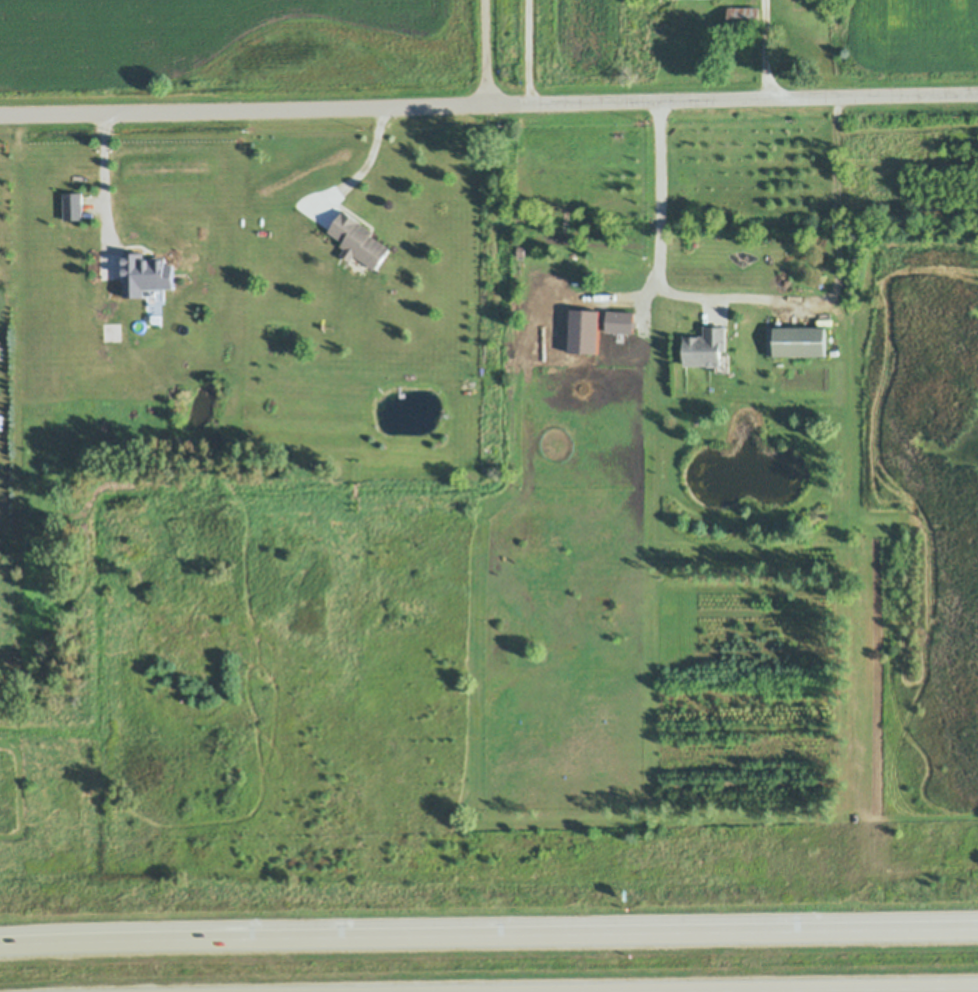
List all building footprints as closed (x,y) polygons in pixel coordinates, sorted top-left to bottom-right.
[(760,8),(760,26),(729,26),(729,8),(760,8)] [(82,218),(65,218),(65,192),(82,192),(82,218)] [(368,265),(353,255),(349,261),(348,262),(338,254),(343,247),(339,244),(343,238),(328,227),(342,208),(372,230),(369,234),(390,250),(375,271),(368,265)] [(163,287),(147,287),(147,295),(146,295),(129,294),(129,254),(146,253),(146,258),(169,258),(169,265),(176,265),(176,288),(163,287)] [(368,265),(362,274),(356,269),(355,271),(352,268),(353,267),(349,264),(349,261),(353,255),(368,265)] [(577,301),(565,299),(567,290),(578,293),(577,301)] [(724,355),(724,365),(717,365),(717,366),(710,366),(710,364),(685,364),(686,336),(707,336),(707,326),(729,326),(729,350),(724,350),(724,355)] [(774,355),(774,328),(827,328),(826,356),(774,355)] [(717,366),(717,365),(724,365),(724,355),(729,355),(728,371),(717,371),(717,366)]
